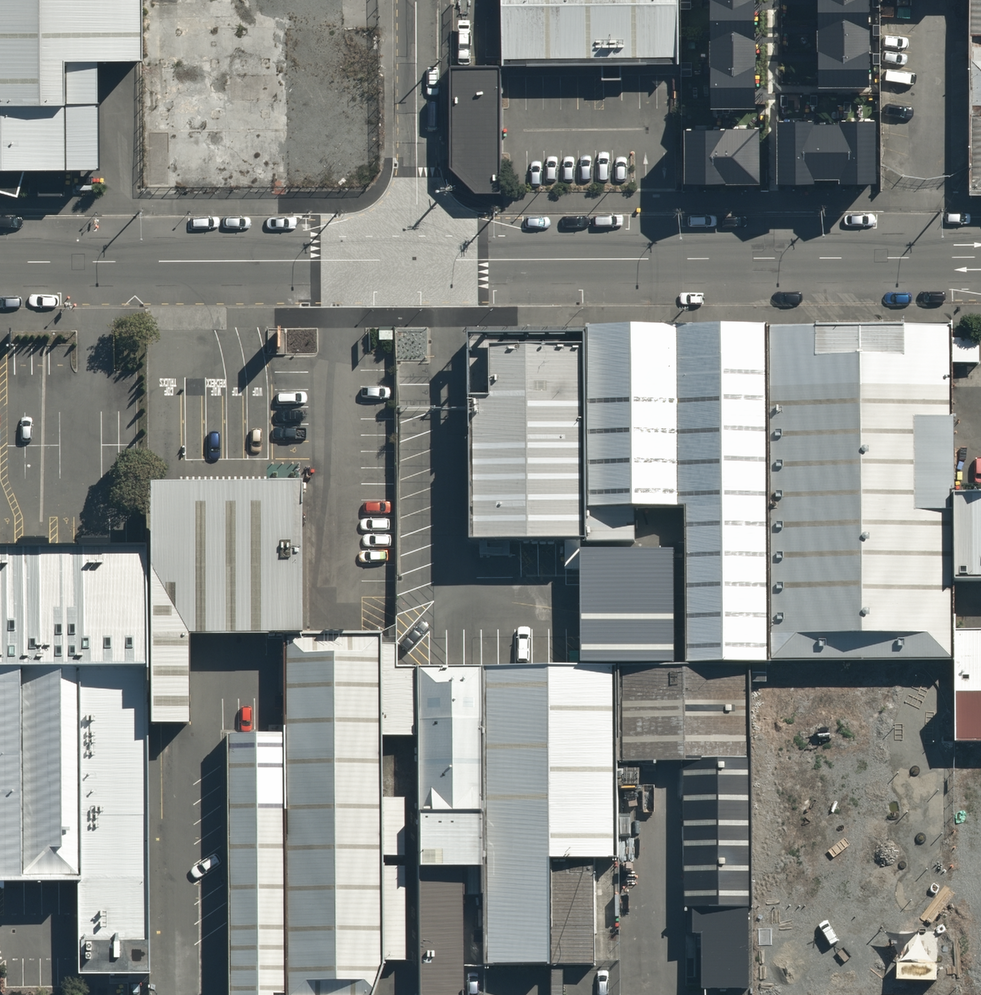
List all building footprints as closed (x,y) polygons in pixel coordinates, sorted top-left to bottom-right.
[(15,198),(22,174),(99,173),(97,66),(142,65),(141,0),(0,0),(0,194),(15,198)] [(503,55),(503,64),(674,62),(679,62),(679,0),(502,0),(503,55)] [(711,103),(755,103),(755,0),(711,0),(711,103)] [(819,84),(868,84),(868,0),(818,0),(819,84)] [(969,38),(980,38),(980,0),(969,0),(969,38)] [(970,41),(969,189),(969,193),(980,193),(980,41),(970,41)] [(501,65),(450,65),(451,166),(479,192),(502,192),(501,65)] [(779,116),(780,179),(875,178),(875,115),(779,116)] [(686,125),(687,181),(760,181),(759,124),(686,125)] [(953,323),(769,324),(771,661),(955,660),(954,631),(954,578),(954,491),(953,323)] [(769,324),(679,325),(680,507),(687,507),(688,661),(751,661),(771,661),(769,324)] [(644,325),(587,325),(587,343),(588,541),(636,540),(636,507),(645,507),(680,507),(679,325),(644,325)] [(588,541),(587,343),(493,343),(493,394),(471,394),(472,541),(588,541)] [(167,479),(148,479),(148,550),(148,668),(148,725),(168,725),(189,725),(188,633),(197,633),(217,633),(237,633),(259,633),(285,633),(302,633),(301,479),(259,479),(236,479),(215,479),(195,479),(167,479)] [(954,491),(954,578),(980,578),(980,491),(954,491)] [(148,550),(0,552),(0,669),(148,668),(148,550)] [(954,631),(955,660),(955,741),(980,741),(980,631),(954,631)] [(381,805),(381,746),(380,664),(381,635),(302,633),(285,633),(285,994),(373,994),(380,973),(380,967),(401,967),(401,874),(381,874),(381,864),(400,864),(400,805),(381,805)] [(688,661),(622,664),(621,761),(686,762),(688,661)] [(686,762),(685,908),(695,908),(749,908),(751,661),(688,661),(686,762)] [(415,746),(418,994),(463,994),(461,865),(482,865),(480,663),(394,664),(380,664),(381,746),(415,746)] [(622,664),(480,663),(482,865),(484,964),(554,963),(553,869),(595,869),(622,868),(621,761),(622,664)] [(79,882),(79,972),(149,972),(148,725),(148,668),(0,669),(0,882),(79,882)] [(283,734),(227,734),(228,994),(285,994),(283,734)] [(595,869),(553,869),(554,963),(596,963),(595,869)] [(703,986),(749,987),(749,908),(695,908),(695,932),(704,932),(703,986)]
